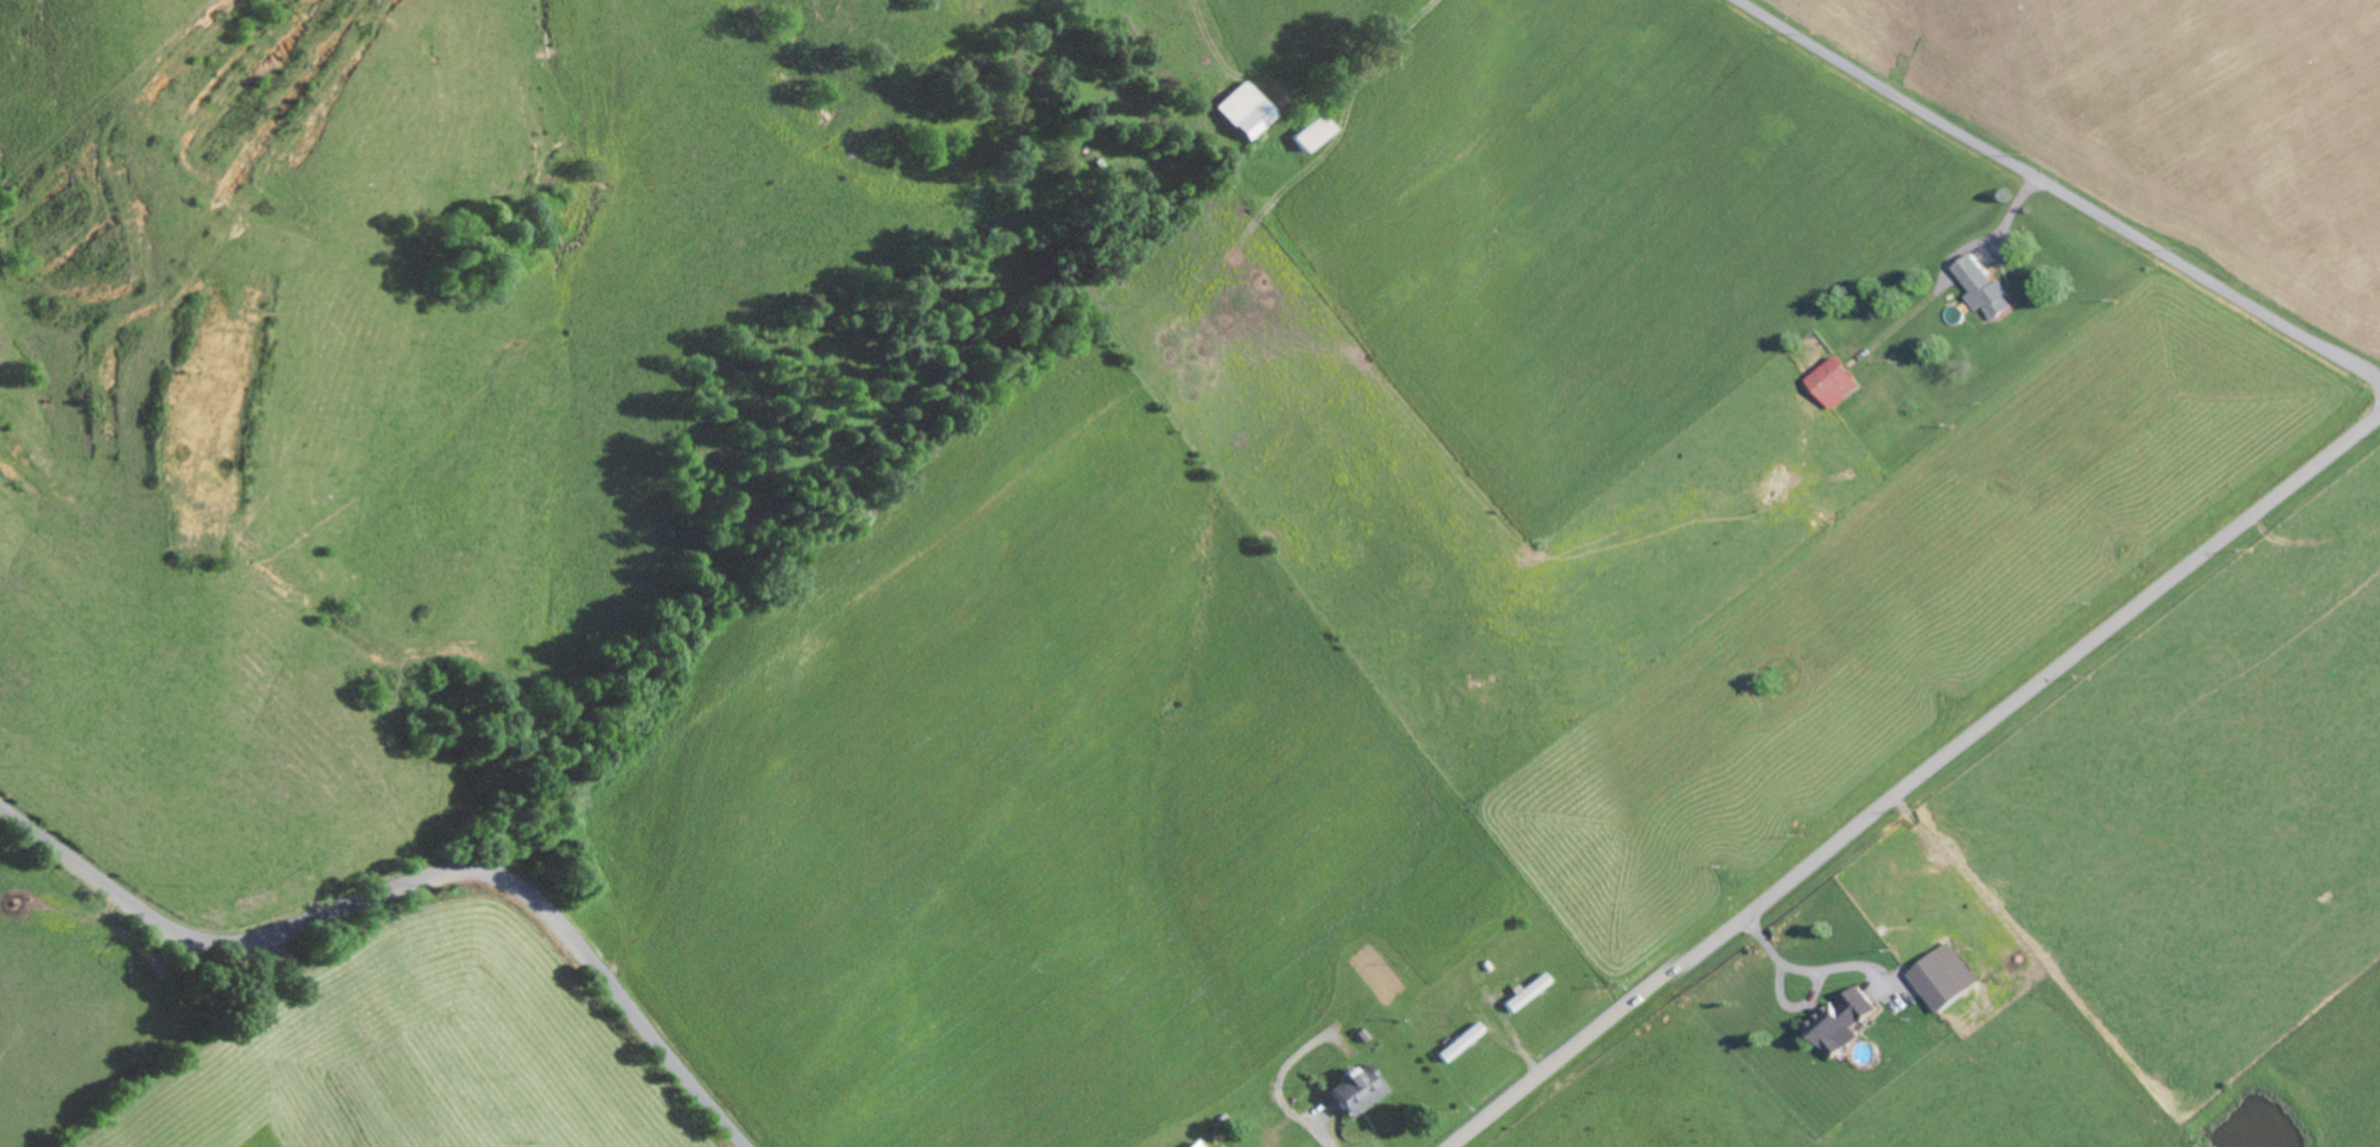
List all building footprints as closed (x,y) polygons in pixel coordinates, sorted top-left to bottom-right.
[(1272,118),(1241,80),(1211,105),(1241,142),(1272,118)] [(1991,283),(1973,251),(1954,262),(1987,320),(2013,305),(1998,278),(1991,283)] [(1827,410),(1857,386),(1832,355),(1802,380),(1827,410)] [(1905,972),(1934,1012),(1977,982),(1948,941),(1905,972)] [(1507,1014),(1549,982),(1540,970),(1509,993),(1511,995),(1499,1004),(1507,1014)] [(1855,1035),(1849,1028),(1874,1008),(1854,984),(1836,998),(1842,1005),(1831,1013),(1824,1004),(1802,1022),(1809,1031),(1805,1035),(1825,1059),(1855,1035)] [(1481,1031),(1473,1020),(1432,1054),(1440,1064),(1481,1031)] [(1382,1092),(1364,1063),(1349,1072),(1320,1089),(1338,1118),(1382,1092)]
